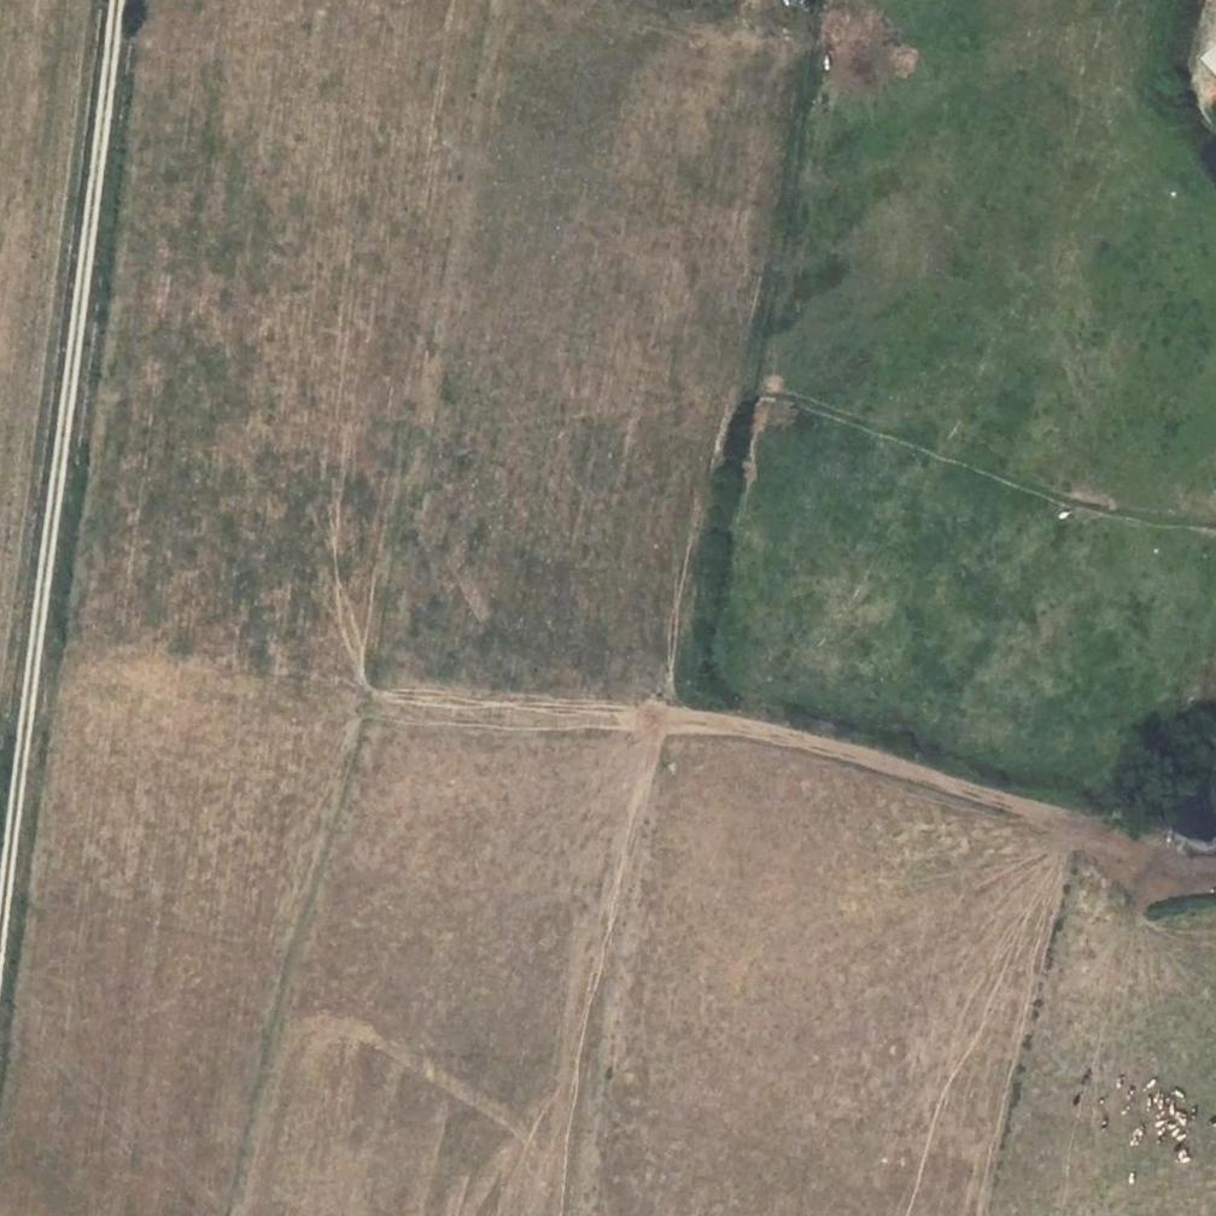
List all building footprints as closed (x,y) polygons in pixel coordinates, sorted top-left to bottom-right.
[(1202,56),(1215,73),(1215,44),(1202,56)]
